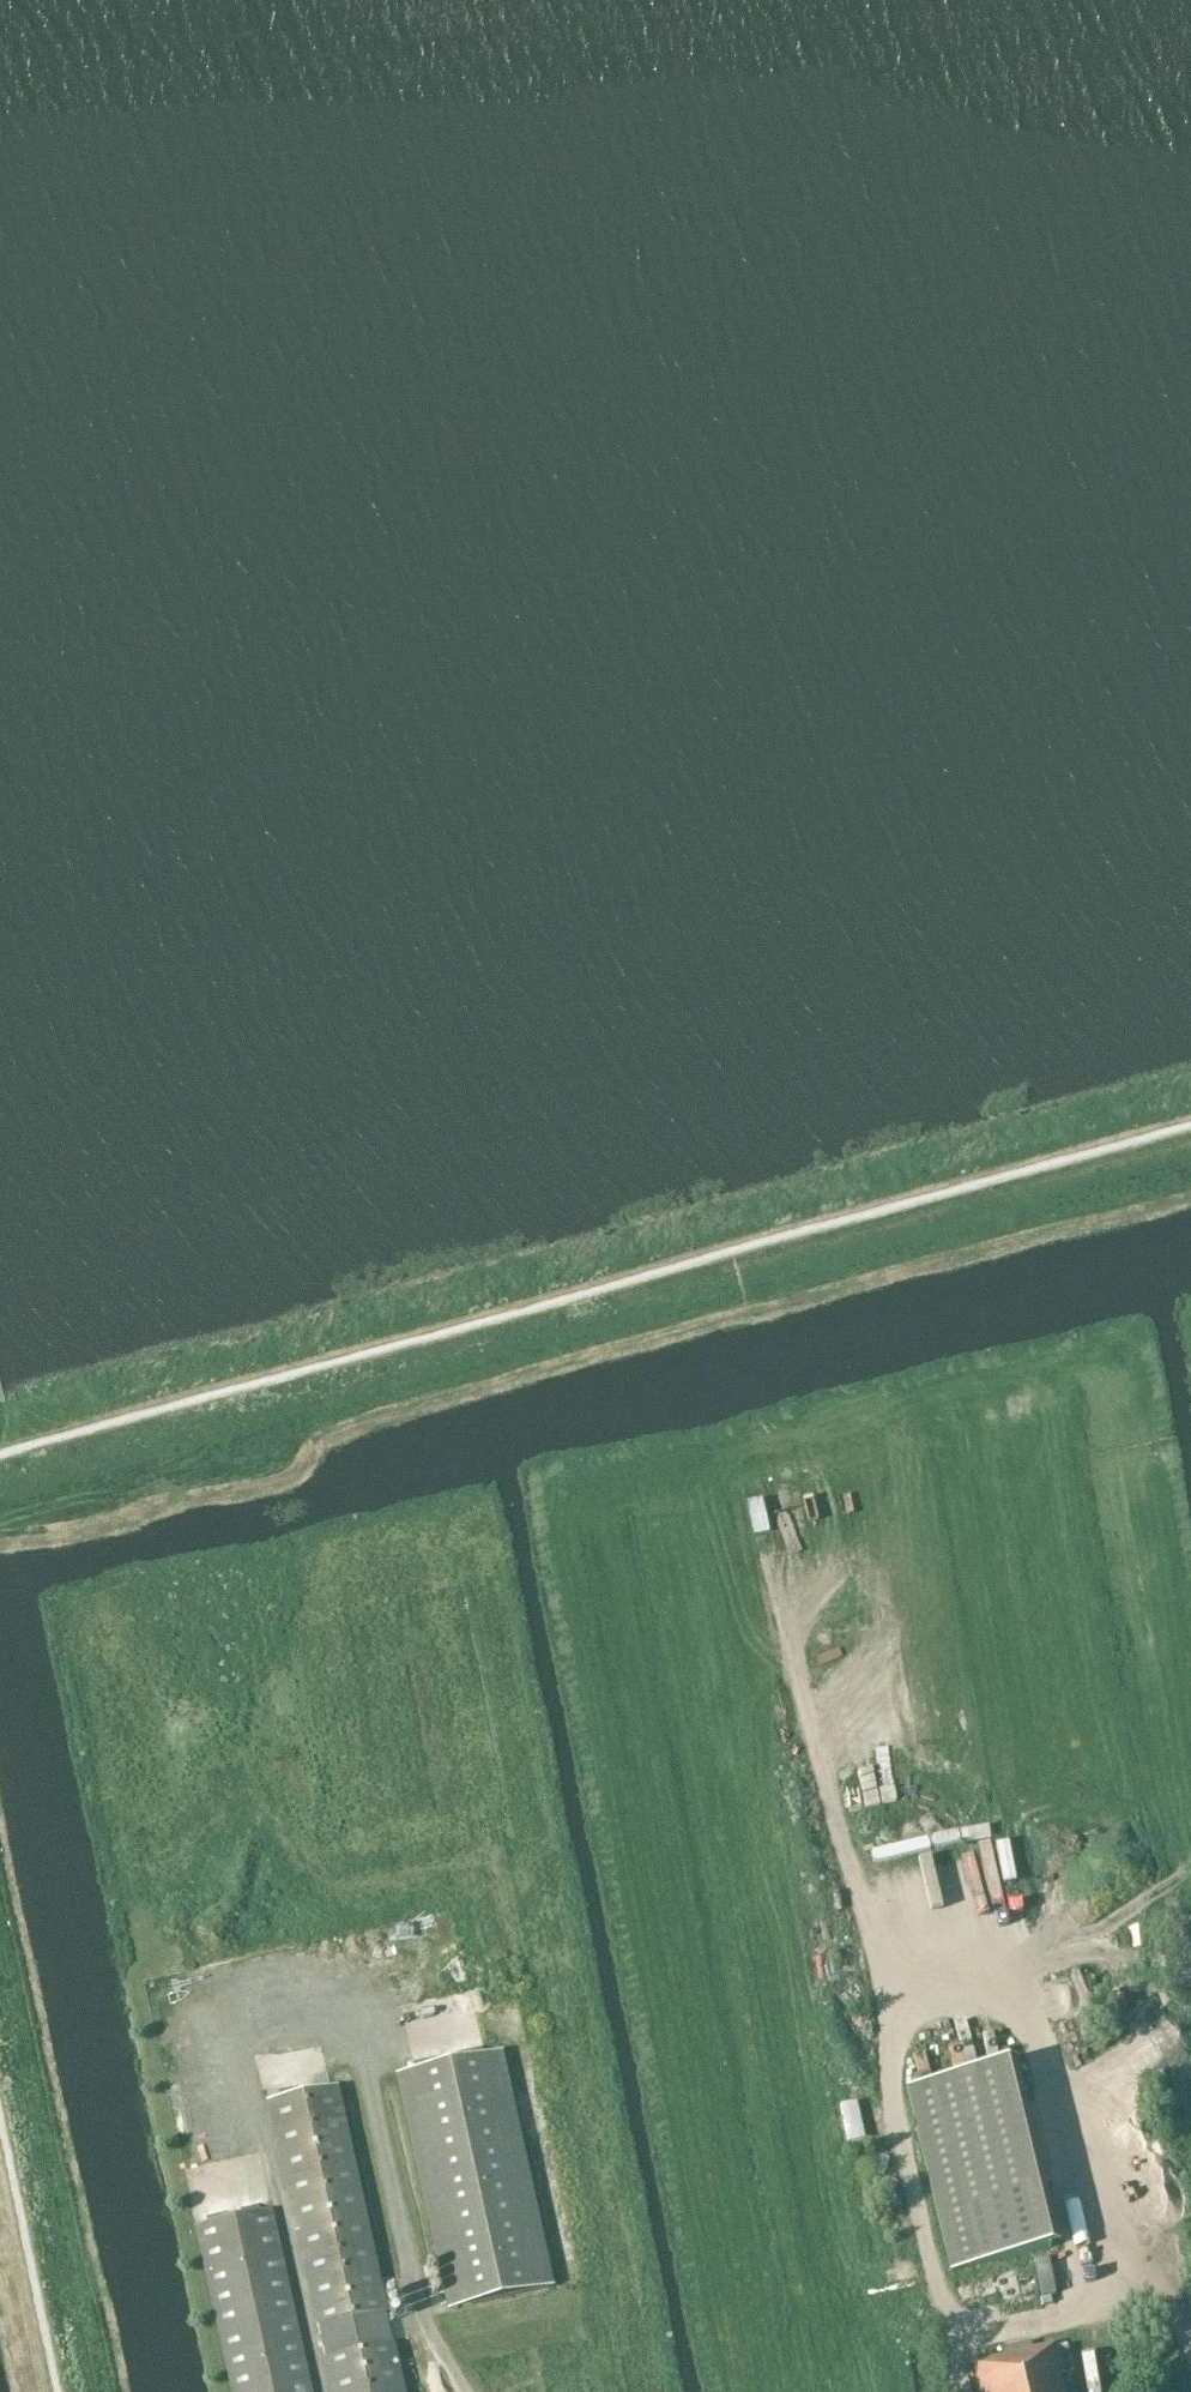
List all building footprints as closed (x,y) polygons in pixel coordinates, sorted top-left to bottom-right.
[(554,2287),(499,2054),(395,2076),(450,2310),(554,2287)] [(1005,2065),(907,2089),(951,2273),(1049,2249),(1005,2065)] [(394,2346),(391,2347),(384,2313),(386,2312),(337,2089),(267,2104),(315,2327),(317,2327),(325,2361),(323,2362),(329,2391),(404,2391),(394,2346)] [(270,2211),(194,2228),(230,2391),(310,2391),(270,2211)] [(1054,2348),(1053,2346),(973,2365),(979,2391),(1064,2391),(1061,2376),(1070,2374),(1064,2346),(1054,2348)]
